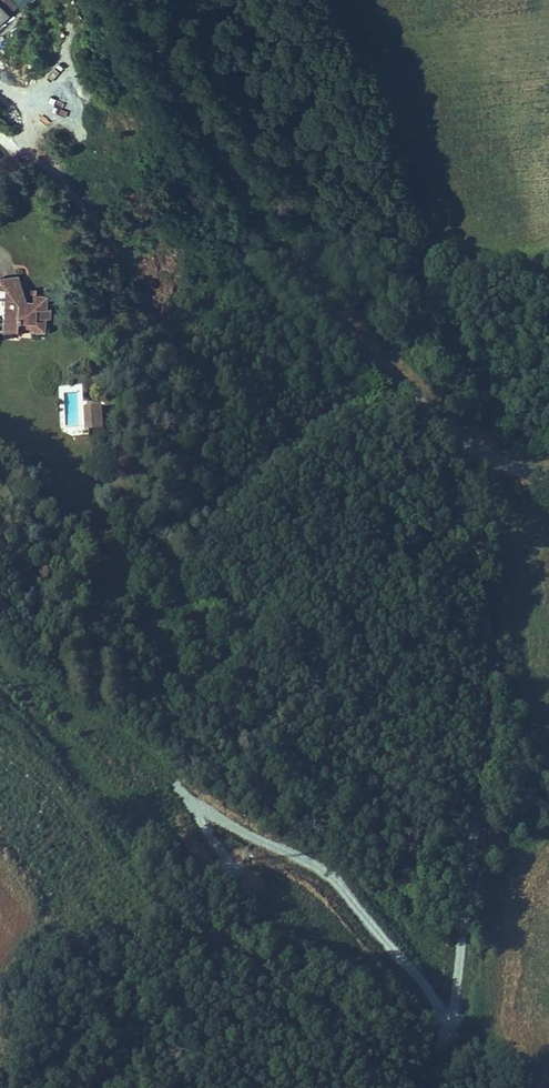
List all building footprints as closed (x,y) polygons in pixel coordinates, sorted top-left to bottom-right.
[(21,13),(35,0),(9,0),(21,13)] [(8,18),(0,9),(0,26),(8,18)] [(6,335),(20,336),(20,332),(46,333),(47,319),(43,318),(43,308),(47,308),(48,295),(36,295),(35,303),(30,303),(17,277),(0,280),(0,288),(2,301),(8,302),(7,312),(12,312),(11,322),(7,322),(6,335)] [(104,408),(86,409),(87,433),(105,432),(104,408)]
